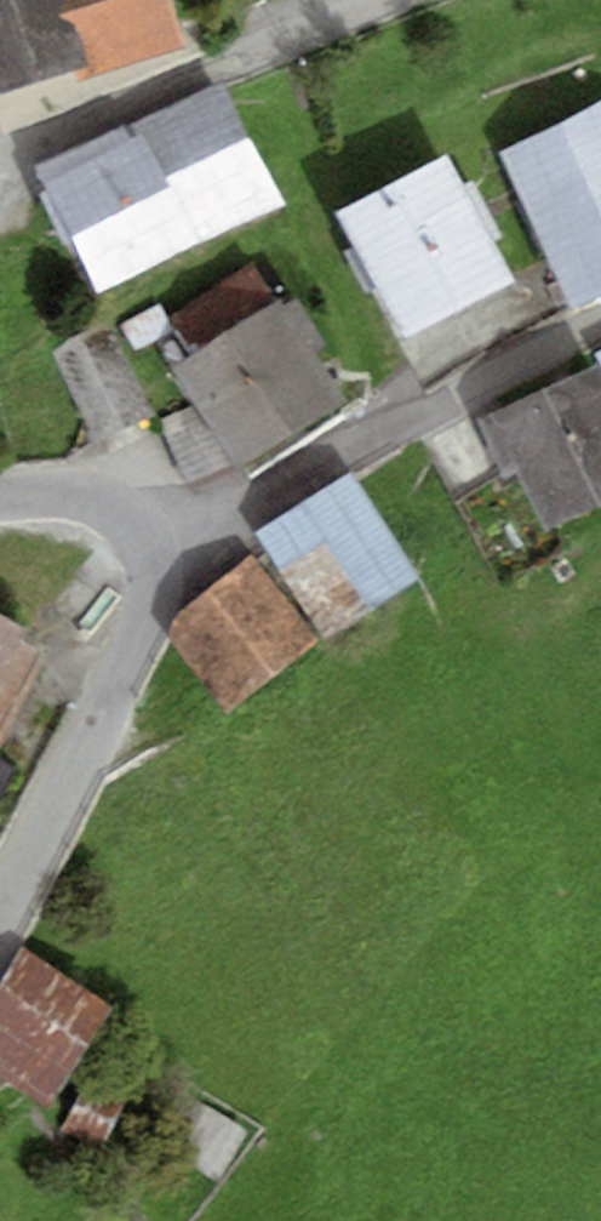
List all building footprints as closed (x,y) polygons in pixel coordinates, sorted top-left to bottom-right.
[(73,67),(89,61),(69,0),(0,0),(0,91),(73,67)] [(89,61),(73,67),(78,82),(184,47),(168,0),(69,0),(89,61)] [(224,79),(136,124),(197,244),(286,200),(224,79)] [(498,154),(573,309),(600,296),(600,105),(498,154)] [(136,124),(133,117),(33,168),(98,294),(197,244),(136,124)] [(516,281),(449,153),(339,211),(406,339),(516,281)] [(250,265),(172,315),(188,340),(183,344),(191,356),(172,367),(195,405),(159,420),(190,487),(238,469),(346,399),(282,298),(274,302),(250,265)] [(174,331),(159,304),(121,325),(136,352),(174,331)] [(599,361),(477,419),(505,478),(518,472),(546,531),(600,505),(600,366),(599,361)] [(352,471),(259,533),(329,638),(422,576),(352,471)] [(321,639),(251,553),(176,614),(167,636),(229,713),(321,639)] [(0,615),(0,685),(23,643),(28,629),(0,615)] [(23,643),(0,685),(0,741),(46,656),(23,643)] [(17,767),(0,758),(0,800),(17,767)] [(22,951),(0,987),(0,1076),(48,1105),(110,1006),(22,951)] [(122,1103),(85,1085),(62,1131),(100,1150),(122,1103)]
